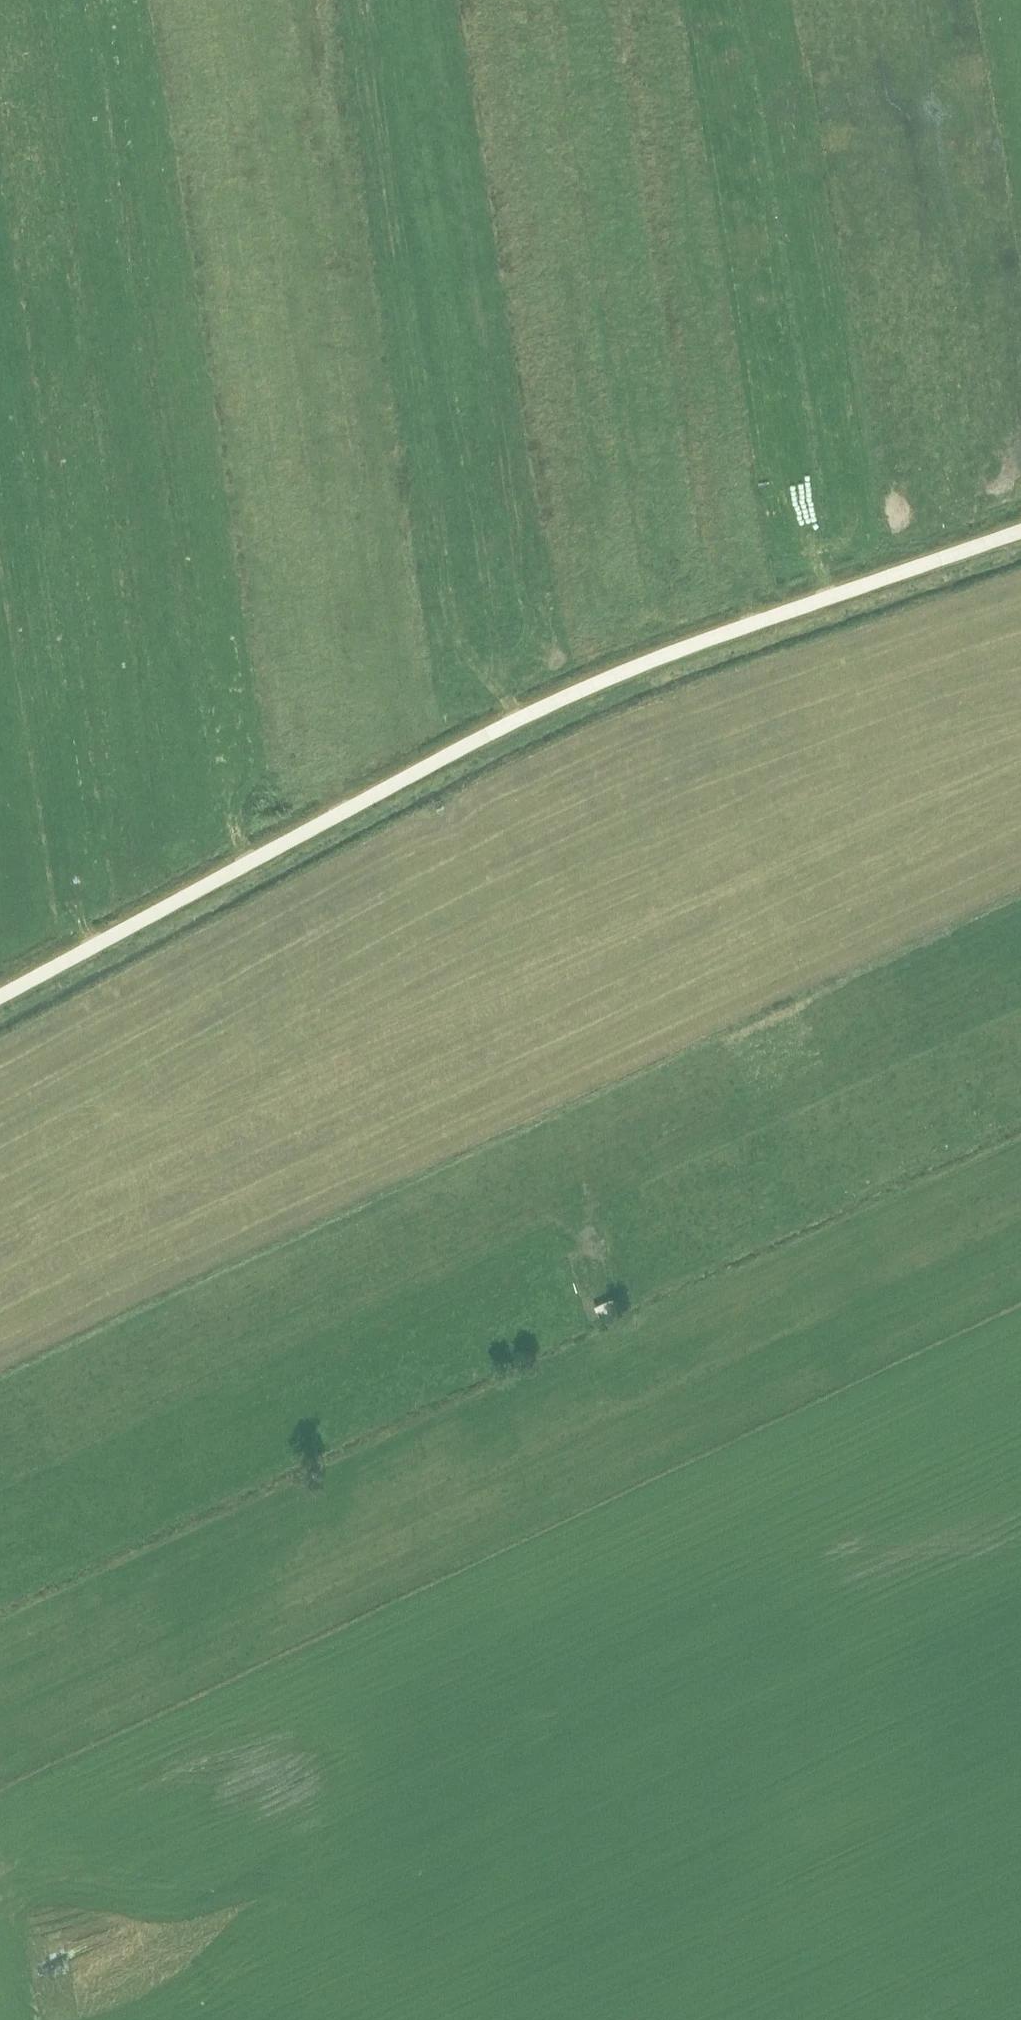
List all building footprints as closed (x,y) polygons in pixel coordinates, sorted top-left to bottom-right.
[(604,1303),(608,1318),(622,1314),(618,1299),(604,1303)]
